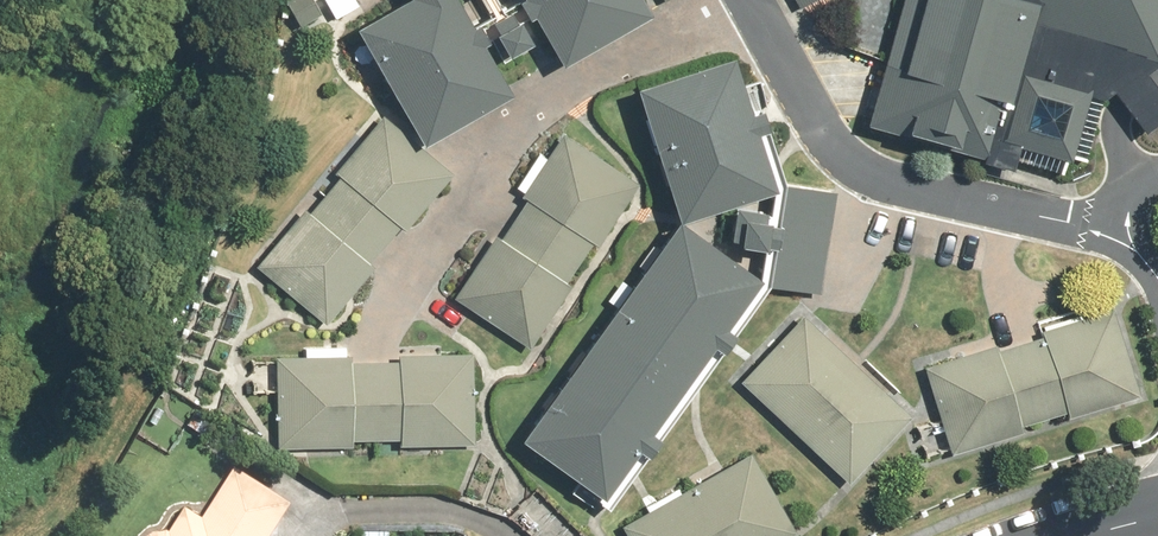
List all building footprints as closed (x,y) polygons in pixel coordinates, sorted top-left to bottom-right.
[(406,154),(501,101),(444,0),(395,0),(396,3),(339,35),(406,154)] [(551,73),(644,21),(632,0),(510,0),(551,73)] [(795,13),(820,0),(788,0),(795,13)] [(861,133),(1080,183),(1100,98),(1130,104),(1149,109),(1153,88),(1157,68),(1157,0),(892,0),(861,133)] [(625,97),(666,224),(769,191),(729,64),(625,97)] [(371,130),(249,273),(317,330),(439,187),(371,130)] [(560,140),(446,302),(518,352),(632,191),(560,140)] [(775,191),(766,294),(822,299),(830,196),(775,191)] [(662,235),(497,453),(578,513),(742,294),(662,235)] [(1112,308),(920,361),(947,458),(1138,405),(1112,308)] [(807,309),(732,382),(839,490),(914,417),(807,309)] [(470,359),(271,360),(271,451),(471,449),(470,359)] [(615,533),(617,535),(790,535),(745,459),(615,533)] [(288,511),(231,475),(202,520),(183,509),(166,535),(271,535),(288,511)]
